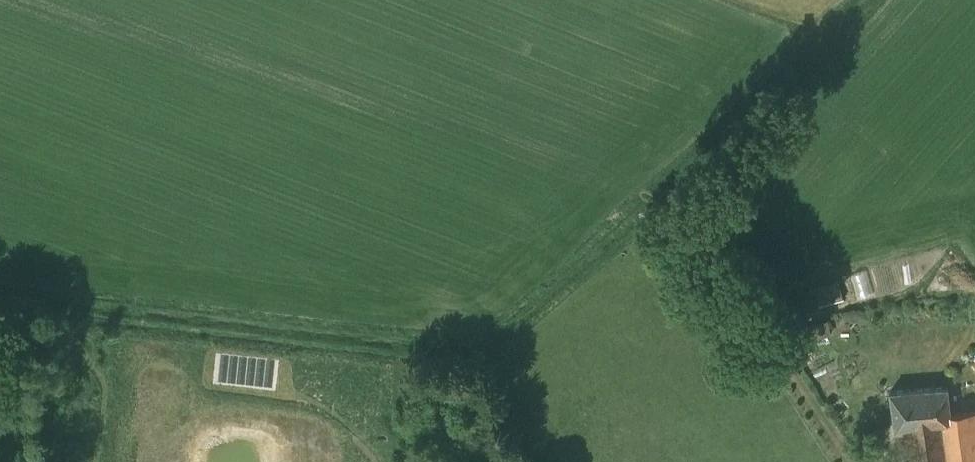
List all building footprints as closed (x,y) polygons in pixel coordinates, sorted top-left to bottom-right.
[(815,287),(820,305),(843,298),(838,281),(815,287)] [(797,328),(801,342),(831,334),(828,320),(797,328)] [(891,392),(895,430),(901,429),(905,461),(974,461),(974,411),(951,413),(948,386),(891,392)]
